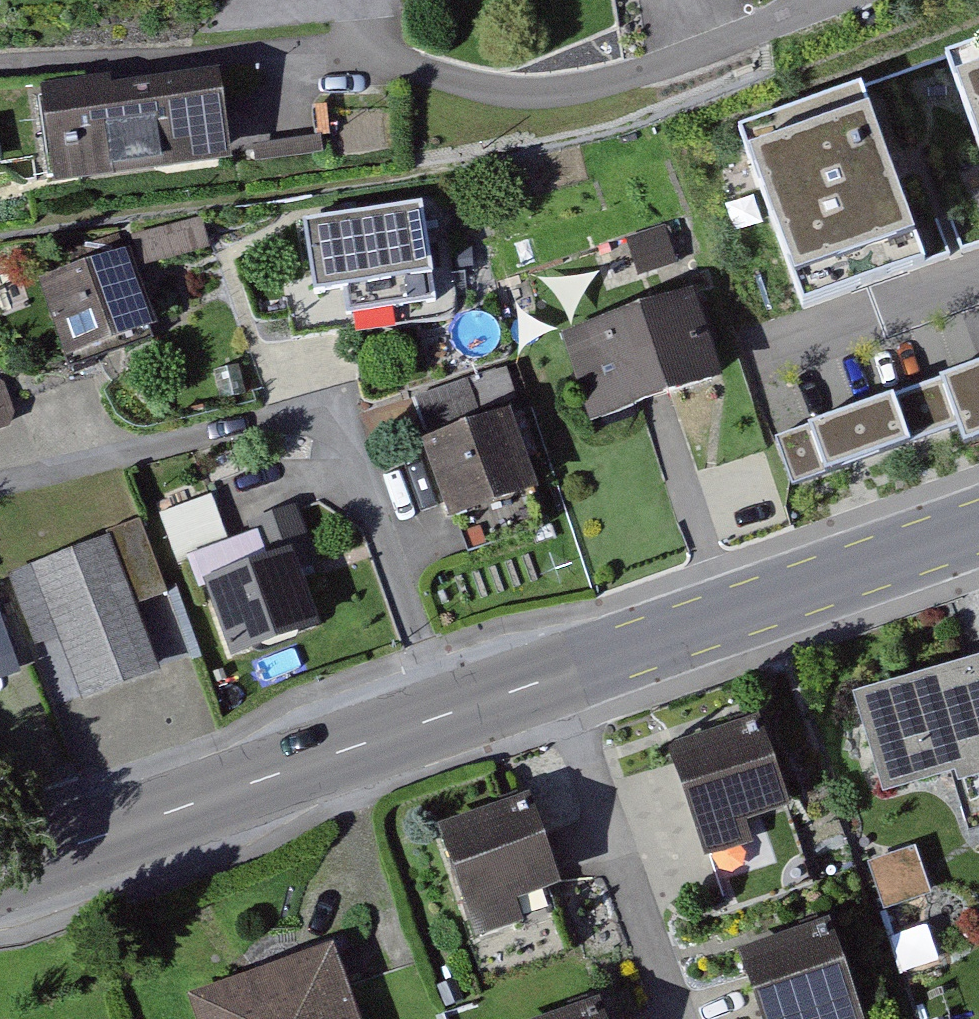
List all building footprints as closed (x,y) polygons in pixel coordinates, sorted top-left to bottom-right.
[(951,56),(978,135),(978,46),(951,56)] [(230,84),(44,89),(46,164),(233,158),(230,84)] [(858,86),(741,128),(803,303),(921,261),(858,86)] [(419,217),(313,228),(325,311),(428,297),(419,217)] [(135,242),(45,273),(70,345),(160,314),(135,242)] [(693,295),(574,340),(604,420),(724,375),(693,295)] [(779,438),(794,482),(959,425),(964,443),(978,437),(978,369),(779,438)] [(494,373),(410,403),(455,529),(539,500),(494,373)] [(121,540),(30,571),(73,695),(164,664),(121,540)] [(302,548),(215,578),(243,658),(330,628),(302,548)] [(866,703),(892,791),(959,771),(974,829),(978,828),(978,670),(866,703)] [(770,727),(681,759),(710,843),(800,811),(770,727)] [(537,799),(450,829),(485,929),(572,898),(537,799)] [(924,890),(911,854),(881,864),(894,901),(924,890)] [(753,952),(777,1018),(839,1018),(864,1010),(833,924),(753,952)] [(194,998),(202,1018),(362,1018),(337,948),(194,998)] [(554,1018),(608,1018),(602,1002),(554,1018)]
